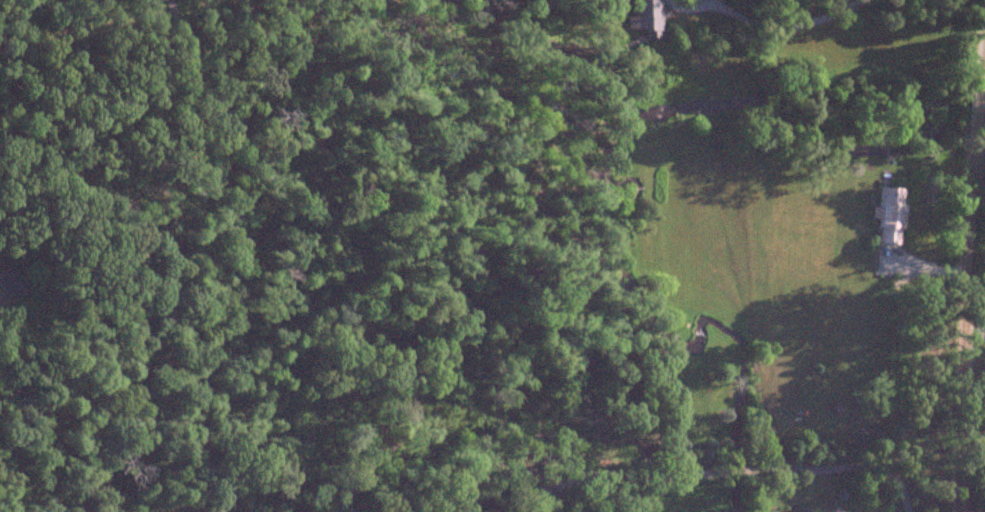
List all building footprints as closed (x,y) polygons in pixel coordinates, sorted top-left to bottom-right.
[(635,16),(627,15),(626,29),(644,30),(644,37),(658,38),(659,0),(636,0),(635,16)] [(875,245),(901,246),(903,188),(877,187),(875,245)]
